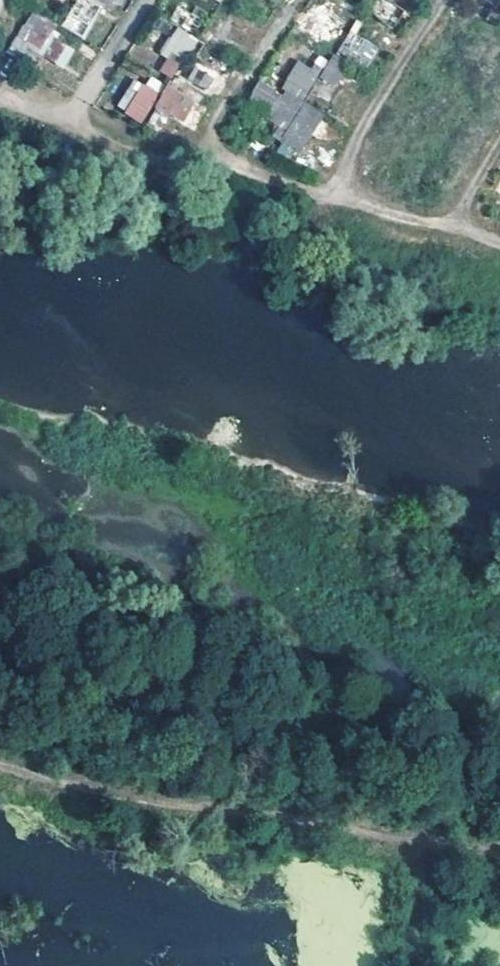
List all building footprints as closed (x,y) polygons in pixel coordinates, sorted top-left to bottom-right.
[(78,0),(54,0),(47,12),(65,22),(78,0)] [(152,2),(175,18),(182,8),(171,0),(153,0),(152,2)] [(187,0),(171,0),(182,8),(187,0)] [(214,0),(205,0),(197,11),(203,16),(214,0)] [(203,16),(223,28),(233,12),(215,0),(214,0),(203,16)] [(372,5),(396,24),(403,13),(393,5),(394,0),(375,0),(372,5)] [(22,50),(44,12),(28,2),(10,32),(18,36),(13,44),(22,50)] [(343,30),(314,10),(303,24),(332,45),(343,30)] [(173,21),(165,34),(181,45),(190,32),(173,21)] [(55,34),(43,27),(30,45),(41,54),(55,34)] [(378,46),(348,31),(318,90),(333,98),(351,62),(366,70),(378,46)] [(176,52),(170,65),(194,78),(201,65),(176,52)] [(150,71),(155,64),(148,60),(144,67),(150,71)] [(325,71),(311,64),(305,72),(297,68),(281,89),(305,103),(325,71)] [(170,65),(162,80),(173,86),(190,97),(201,81),(194,78),(170,65)] [(161,89),(136,73),(115,107),(141,123),(161,89)] [(162,80),(159,86),(170,92),(173,86),(162,80)] [(298,155),(317,125),(322,115),(305,103),(281,89),(264,80),(248,108),(277,125),(271,137),(298,155)]
